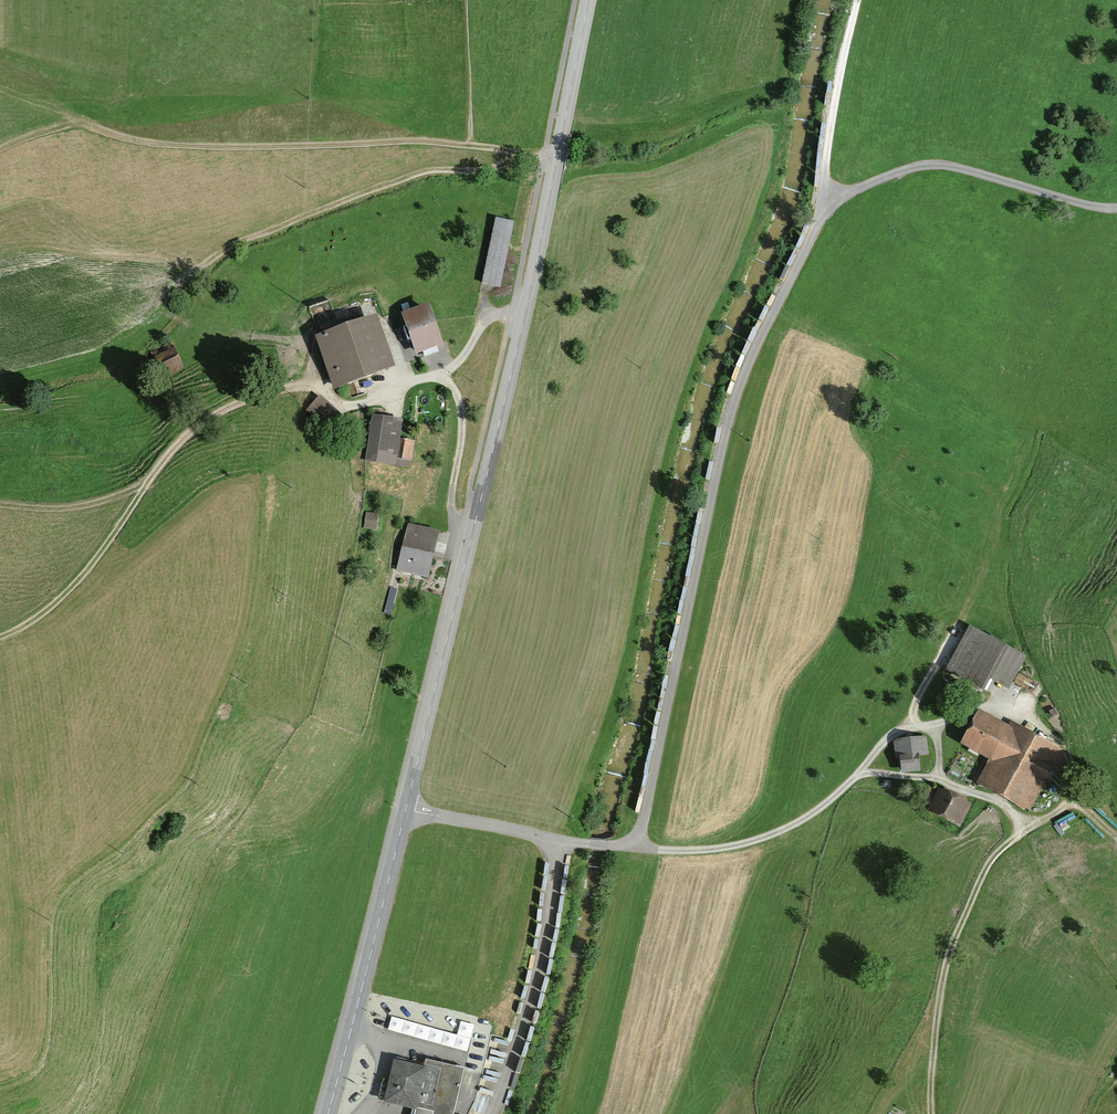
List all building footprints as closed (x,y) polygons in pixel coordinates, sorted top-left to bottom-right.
[(512,224),(494,220),(480,285),(498,289),(512,224)] [(428,311),(402,321),(417,360),(443,350),(428,311)] [(377,321),(318,342),(335,391),(395,370),(377,321)] [(169,346),(151,356),(165,382),(183,372),(169,346)] [(341,420),(318,400),(306,414),(329,434),(341,420)] [(402,425),(373,420),(366,464),(395,469),(402,425)] [(415,445),(406,443),(402,463),(411,464),(415,445)] [(439,536),(407,529),(396,573),(429,581),(439,536)] [(1023,658),(972,631),(950,674),(985,692),(992,680),(1007,688),(1023,658)] [(1056,753),(981,717),(965,750),(992,764),(981,787),(1029,810),(1056,753)] [(926,739),(899,743),(903,773),(920,770),(919,760),(928,759),(926,739)] [(969,807),(944,794),(933,817),(958,829),(969,807)] [(396,1066),(389,1107),(426,1113),(456,1113),(465,1071),(432,1064),(430,1072),(396,1066)]
